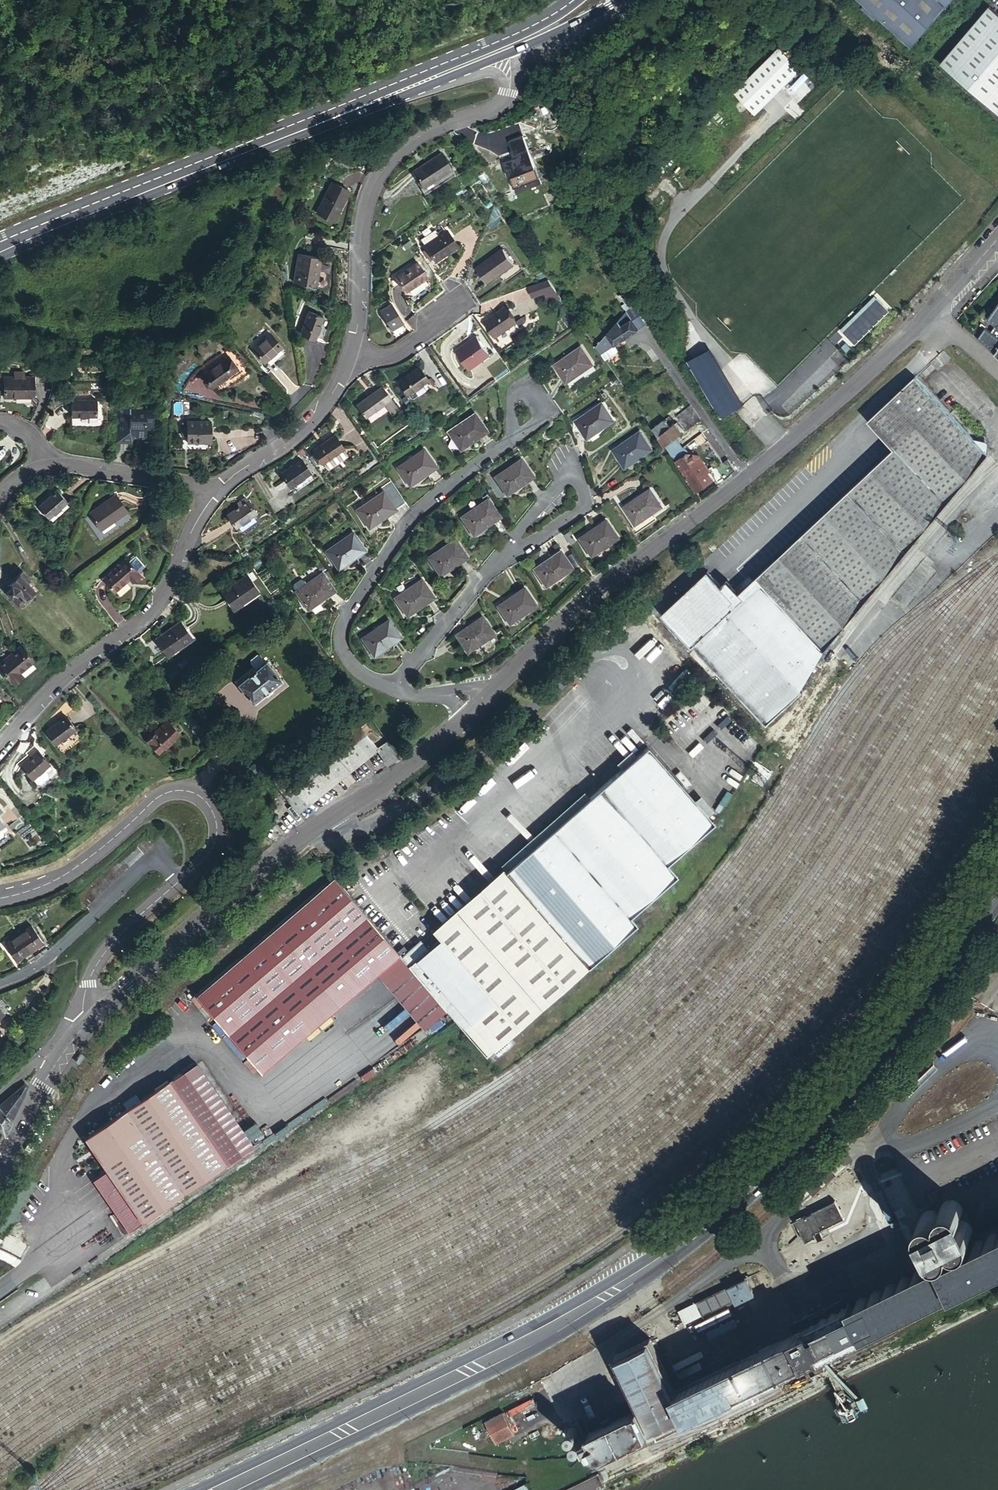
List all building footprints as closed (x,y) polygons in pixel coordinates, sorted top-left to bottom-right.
[(876,16),(888,25),(925,54),(968,0),(856,0),(876,16)] [(888,25),(876,16),(873,20),(885,29),(888,25)] [(950,79),(997,118),(997,21),(950,79)] [(731,92),(754,114),(797,68),(775,47),(731,92)] [(504,160),(516,193),(542,183),(524,134),(510,139),(516,156),(504,160)] [(419,167),(429,182),(458,163),(448,148),(419,167)] [(678,163),(671,169),(683,182),(690,175),(678,163)] [(332,181),(318,211),(336,220),(350,190),(332,181)] [(425,239),(438,259),(462,242),(451,227),(442,233),(439,229),(425,239)] [(302,246),(295,274),(316,279),(323,251),(302,246)] [(482,264),(492,279),(519,261),(509,246),(482,264)] [(400,274),(410,289),(432,274),(421,260),(400,274)] [(548,288),(555,285),(549,277),(531,285),(535,294),(548,288)] [(548,288),(552,298),(561,294),(555,285),(548,288)] [(854,343),(889,309),(874,295),(840,329),(854,343)] [(383,308),(396,327),(407,320),(394,300),(383,308)] [(307,303),(297,326),(310,331),(319,308),(307,303)] [(986,319),(997,328),(997,303),(986,319)] [(488,320),(499,335),(520,319),(508,304),(488,320)] [(634,305),(590,336),(602,354),(616,344),(646,323),(634,305)] [(997,357),(997,338),(983,327),(976,337),(997,357)] [(255,350),(269,360),(284,339),(270,329),(255,350)] [(460,349),(473,368),(494,354),(481,335),(460,349)] [(620,351),(616,344),(602,354),(606,360),(620,351)] [(555,367),(567,383),(593,364),(582,348),(555,367)] [(687,361),(718,418),(739,406),(708,349),(687,361)] [(931,363),(920,374),(925,378),(936,368),(937,369),(949,358),(942,351),(930,362),(931,363)] [(809,356),(778,386),(788,397),(819,367),(809,356)] [(211,374),(219,387),(246,374),(238,359),(211,374)] [(403,379),(412,392),(433,378),(424,365),(403,379)] [(893,446),(753,577),(824,650),(895,564),(988,453),(914,375),(867,419),(893,446)] [(7,379),(6,397),(36,399),(37,380),(7,379)] [(361,405),(369,416),(396,397),(387,385),(361,405)] [(73,400),(73,416),(98,415),(98,399),(73,400)] [(577,421),(588,438),(614,420),(603,403),(577,421)] [(122,406),(121,442),(140,443),(140,435),(144,435),(144,437),(152,437),(152,429),(154,429),(154,409),(135,409),(135,406),(122,406)] [(685,429),(700,419),(693,408),(688,412),(686,408),(676,415),(685,429)] [(188,416),(189,437),(214,436),(213,415),(188,416)] [(451,433),(462,449),(488,431),(476,415),(451,433)] [(653,428),(662,441),(671,435),(679,430),(673,421),(668,424),(665,419),(653,428)] [(611,449),(623,465),(648,446),(635,430),(611,449)] [(317,449),(327,463),(350,447),(340,433),(317,449)] [(712,447),(718,443),(711,434),(705,438),(712,447)] [(662,441),(670,452),(678,446),(671,435),(662,441)] [(670,452),(695,488),(711,476),(707,469),(709,467),(701,456),(699,458),(692,463),(690,459),(691,459),(688,457),(684,460),(682,457),(683,456),(681,452),(684,450),(680,444),(678,446),(670,452)] [(398,470),(409,486),(435,468),(423,452),(398,470)] [(285,475),(295,488),(316,472),(306,459),(285,475)] [(496,478),(508,495),(534,477),(522,460),(496,478)] [(625,505),(637,521),(662,502),(649,486),(625,505)] [(39,509),(49,520),(68,503),(59,492),(39,509)] [(359,512),(370,529),(396,510),(384,494),(359,512)] [(89,516),(100,533),(127,515),(115,498),(89,516)] [(462,519),(474,535),(500,516),(489,500),(462,519)] [(230,517),(238,529),(260,515),(251,503),(230,517)] [(582,539),(595,555),(620,536),(607,519),(582,539)] [(328,552),(339,568),(366,550),(355,533),(328,552)] [(428,558),(441,576),(466,557),(455,540),(428,558)] [(540,572),(553,589),(576,570),(564,554),(540,572)] [(104,579),(116,593),(131,580),(133,582),(141,576),(128,560),(104,579)] [(824,650),(753,577),(752,578),(738,591),(735,587),(726,579),(720,584),(706,570),(662,613),(766,725),(802,689),(824,650)] [(24,571),(8,586),(11,589),(8,592),(19,604),(36,588),(30,582),(32,580),(24,571)] [(294,589),(309,609),(335,591),(323,574),(307,586),(304,582),(301,581),(295,585),(294,589)] [(752,578),(748,574),(735,587),(738,591),(752,578)] [(248,577),(223,595),(236,612),(261,595),(248,577)] [(397,599),(408,615),(434,597),(423,581),(397,599)] [(499,605),(510,622),(535,604),(524,587),(499,605)] [(456,635),(468,652),(494,633),(483,616),(456,635)] [(363,638),(374,655),(400,637),(388,620),(363,638)] [(182,621),(157,639),(170,656),(194,638),(182,621)] [(11,686),(22,677),(19,674),(34,662),(23,647),(0,666),(0,671),(11,686)] [(123,652),(130,662),(136,657),(129,647),(123,652)] [(239,683),(252,701),(281,679),(267,661),(266,662),(261,656),(258,655),(252,660),(251,663),(256,669),(239,683)] [(48,732),(58,745),(79,728),(69,715),(48,732)] [(186,725),(197,737),(203,731),(193,719),(186,725)] [(145,739),(156,753),(179,735),(169,721),(145,739)] [(390,767),(400,758),(387,740),(376,748),(355,721),(287,773),(310,802),(377,750),(390,767)] [(400,956),(452,1017),(485,1055),(635,924),(628,916),(675,875),(665,864),(713,822),(646,747),(578,807),(495,880),(491,876),(431,929),(439,938),(427,949),(419,940),(400,956)] [(40,749),(23,764),(41,784),(44,784),(52,777),(52,773),(48,768),(53,763),(40,749)] [(491,876),(495,880),(578,807),(573,801),(490,874),(491,876)] [(141,835),(150,845),(156,840),(147,830),(141,835)] [(141,835),(136,840),(145,850),(150,845),(141,835)] [(131,844),(140,854),(145,850),(136,840),(131,844)] [(131,844),(125,849),(135,860),(140,854),(131,844)] [(121,854),(130,864),(135,860),(125,849),(121,854)] [(121,854),(116,858),(126,868),(130,864),(121,854)] [(111,862),(121,873),(126,868),(116,858),(111,862)] [(111,862),(107,867),(116,878),(121,873),(111,862)] [(101,872),(111,882),(116,878),(107,867),(101,872)] [(101,872),(96,877),(106,887),(111,882),(101,872)] [(91,881),(101,892),(106,887),(96,877),(91,881)] [(306,1032),(274,994),(324,952),(356,990),(371,977),(356,959),(354,962),(336,941),(366,916),(333,878),(248,950),(240,957),(195,995),(203,1004),(260,1071),(306,1032)] [(91,881),(86,886),(96,896),(101,892),(91,881)] [(86,886),(81,890),(91,901),(96,896),(86,886)] [(81,890),(77,895),(87,905),(91,901),(81,890)] [(371,977),(398,954),(366,916),(336,941),(354,962),(356,959),(371,977)] [(21,934),(30,949),(43,942),(33,926),(21,934)] [(16,957),(30,949),(21,934),(7,942),(16,957)] [(240,957),(248,950),(243,945),(236,951),(240,957)] [(274,994),(306,1032),(356,990),(324,952),(274,994)] [(203,1004),(195,995),(190,999),(198,1008),(203,1004)] [(171,1079),(227,1161),(252,1144),(195,1062),(171,1079)] [(84,1137),(107,1170),(141,1220),(225,1163),(168,1080),(84,1137)] [(4,1132),(4,1133),(28,1087),(26,1083),(0,1106),(0,1135),(4,1132)] [(898,1167),(886,1172),(890,1177),(900,1172),(898,1167)] [(143,1221),(141,1220),(107,1170),(92,1180),(128,1232),(143,1221)] [(900,1172),(890,1177),(887,1178),(891,1186),(904,1180),(900,1172)] [(896,1199),(892,1190),(886,1193),(890,1202),(896,1199)] [(837,1201),(795,1221),(805,1242),(816,1237),(814,1232),(845,1217),(837,1201)] [(923,1214),(921,1216),(920,1220),(920,1223),(920,1226),(921,1229),(923,1231),(925,1232),(929,1233),(933,1234),(932,1237),(931,1240),(931,1244),(931,1247),(933,1250),(936,1252),(939,1253),(942,1253),(946,1252),(949,1251),(951,1248),(952,1242),(954,1241),(957,1243),(960,1243),(963,1243),(966,1241),(969,1239),(970,1238),(971,1237),(972,1234),(972,1231),(970,1226),(967,1223),(964,1221),(960,1221),(959,1219),(961,1217),(962,1216),(963,1213),(962,1210),(961,1206),(958,1203),(955,1201),(951,1201),(948,1202),(944,1203),(942,1206),(941,1209),(941,1213),(939,1214),(937,1212),(936,1212),(933,1211),(930,1211),(925,1212),(923,1214)] [(0,1239),(0,1252),(24,1259),(29,1242),(2,1234),(0,1239)] [(862,1330),(860,1327),(865,1325),(866,1327),(869,1328),(870,1328),(873,1327),(874,1326),(876,1325),(877,1322),(877,1319),(879,1318),(881,1320),(883,1321),(884,1322),(888,1321),(890,1320),(893,1317),(893,1314),(892,1312),(893,1311),(894,1312),(896,1312),(901,1313),(903,1313),(905,1311),(906,1308),(907,1306),(906,1304),(907,1303),(909,1306),(912,1307),(916,1307),(919,1304),(921,1301),(920,1298),(921,1298),(923,1299),(926,1300),(929,1299),(932,1297),(933,1293),(934,1291),(937,1290),(939,1292),(941,1293),(944,1294),(946,1293),(951,1289),(951,1286),(950,1283),(952,1282),(955,1284),(957,1285),(960,1285),(963,1284),(964,1282),(965,1278),(965,1276),(966,1276),(968,1278),(971,1279),(974,1279),(978,1277),(980,1275),(980,1273),(979,1270),(981,1269),(983,1271),(985,1271),(987,1272),(991,1270),(993,1269),(993,1268),(994,1264),(993,1262),(996,1261),(997,1262),(997,1263),(997,1237),(997,1238),(996,1236),(994,1235),(991,1235),(989,1236),(986,1238),(985,1241),(986,1244),(985,1245),(983,1244),(981,1242),(976,1243),(974,1243),(974,1244),(972,1246),(971,1248),(971,1250),(970,1251),(968,1249),(965,1249),(962,1249),(959,1251),(957,1257),(956,1257),(954,1256),(951,1255),(949,1255),(947,1256),(945,1257),(944,1260),(944,1264),(941,1265),(938,1263),(934,1263),(931,1264),(929,1266),(928,1269),(928,1271),(925,1273),(923,1271),(921,1270),(919,1270),(916,1271),(915,1273),(913,1275),(913,1277),(913,1279),(911,1280),(909,1277),(906,1277),(904,1277),(902,1278),(899,1280),(898,1283),(899,1286),(897,1287),(894,1285),(892,1284),(889,1284),(886,1285),(884,1288),(884,1290),(884,1293),(882,1293),(880,1291),(878,1291),(876,1291),(872,1292),(870,1295),(869,1298),(870,1300),(868,1301),(866,1298),(864,1298),(861,1298),(859,1299),(857,1301),(856,1304),(856,1307),(851,1309),(850,1306),(677,1390),(651,1339),(615,1355),(641,1406),(590,1430),(594,1439),(589,1442),(592,1449),(598,1446),(602,1454),(644,1434),(646,1436),(656,1432),(654,1429),(862,1330)] [(747,1279),(680,1311),(686,1322),(735,1298),(737,1302),(754,1294),(747,1279)] [(515,1435),(504,1413),(487,1421),(498,1443),(515,1435)] [(594,1453),(592,1449),(589,1442),(578,1421),(566,1427),(582,1460),(594,1453)]
